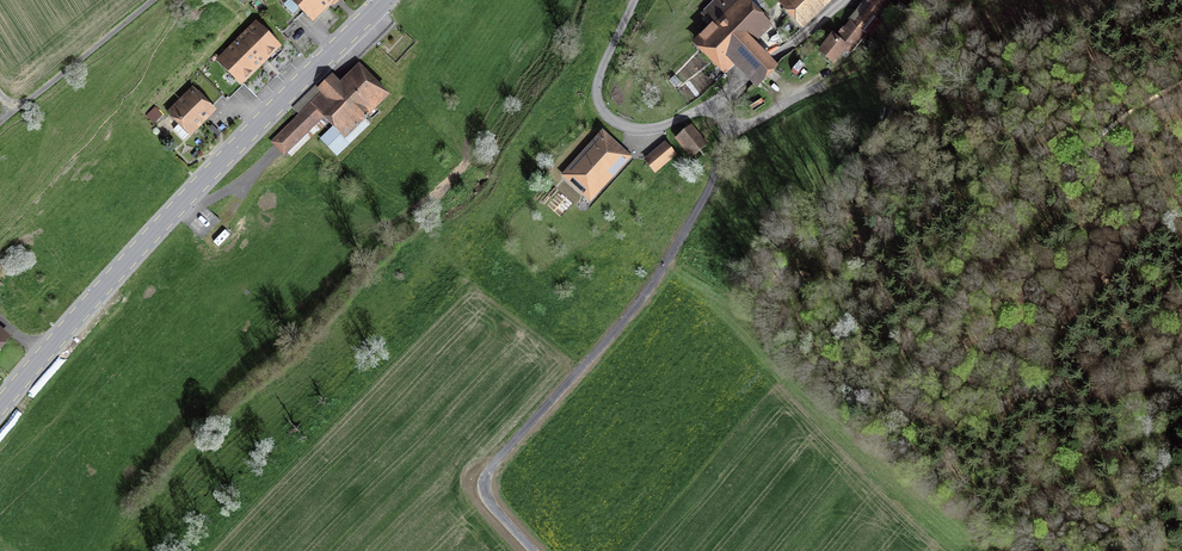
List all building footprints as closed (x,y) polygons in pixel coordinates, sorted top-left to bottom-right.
[(289,1),(284,6),(293,15),(298,9),(313,24),(337,0),(288,0),(289,1)] [(774,27),(747,0),(716,0),(702,15),(711,23),(691,43),(725,75),(733,66),(746,79),(748,81),(756,89),(778,66),(772,60),(771,59),(756,45),(774,27)] [(778,4),(803,29),(833,0),(781,0),(778,4)] [(848,19),(849,20),(867,35),(871,37),(883,22),(877,18),(891,0),(863,0),(848,19)] [(867,35),(849,20),(836,36),(832,33),(817,52),(834,65),(841,56),(846,60),(851,53),(852,54),(867,35)] [(256,21),(215,60),(222,68),(217,73),(229,85),(234,80),(241,86),(281,47),(256,21)] [(391,97),(359,64),(340,82),(332,74),(318,87),(316,85),(292,108),(298,115),(270,142),(284,157),(288,154),(291,157),(327,123),(331,128),(319,139),(337,157),(371,125),(367,120),(368,119),(371,122),(380,113),(377,110),(391,97)] [(676,88),(682,83),(675,76),(669,81),(676,88)] [(190,137),(217,111),(192,86),(165,113),(177,125),(172,130),(183,140),(188,135),(190,137)] [(152,125),(163,116),(155,107),(145,116),(152,125)] [(708,144),(691,124),(674,139),(691,158),(708,144)] [(590,203),(632,157),(602,130),(560,176),(590,203)] [(643,160),(655,173),(677,154),(666,141),(643,160)] [(12,338),(0,327),(0,351),(12,338)]
